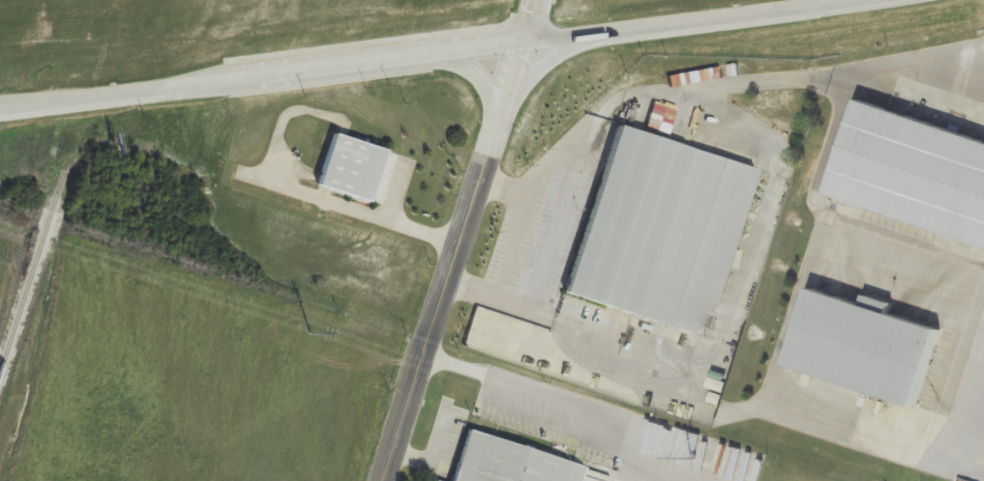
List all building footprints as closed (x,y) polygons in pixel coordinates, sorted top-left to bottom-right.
[(983,244),(983,141),(851,101),(823,197),(983,244)] [(611,124),(750,168),(697,330),(559,286),(611,124)] [(382,148),(329,133),(314,185),(367,201),(382,148)] [(916,404),(936,328),(886,315),(887,309),(806,288),(784,370),(916,404)] [(580,464),(462,432),(448,480),(575,480),(580,464)]
